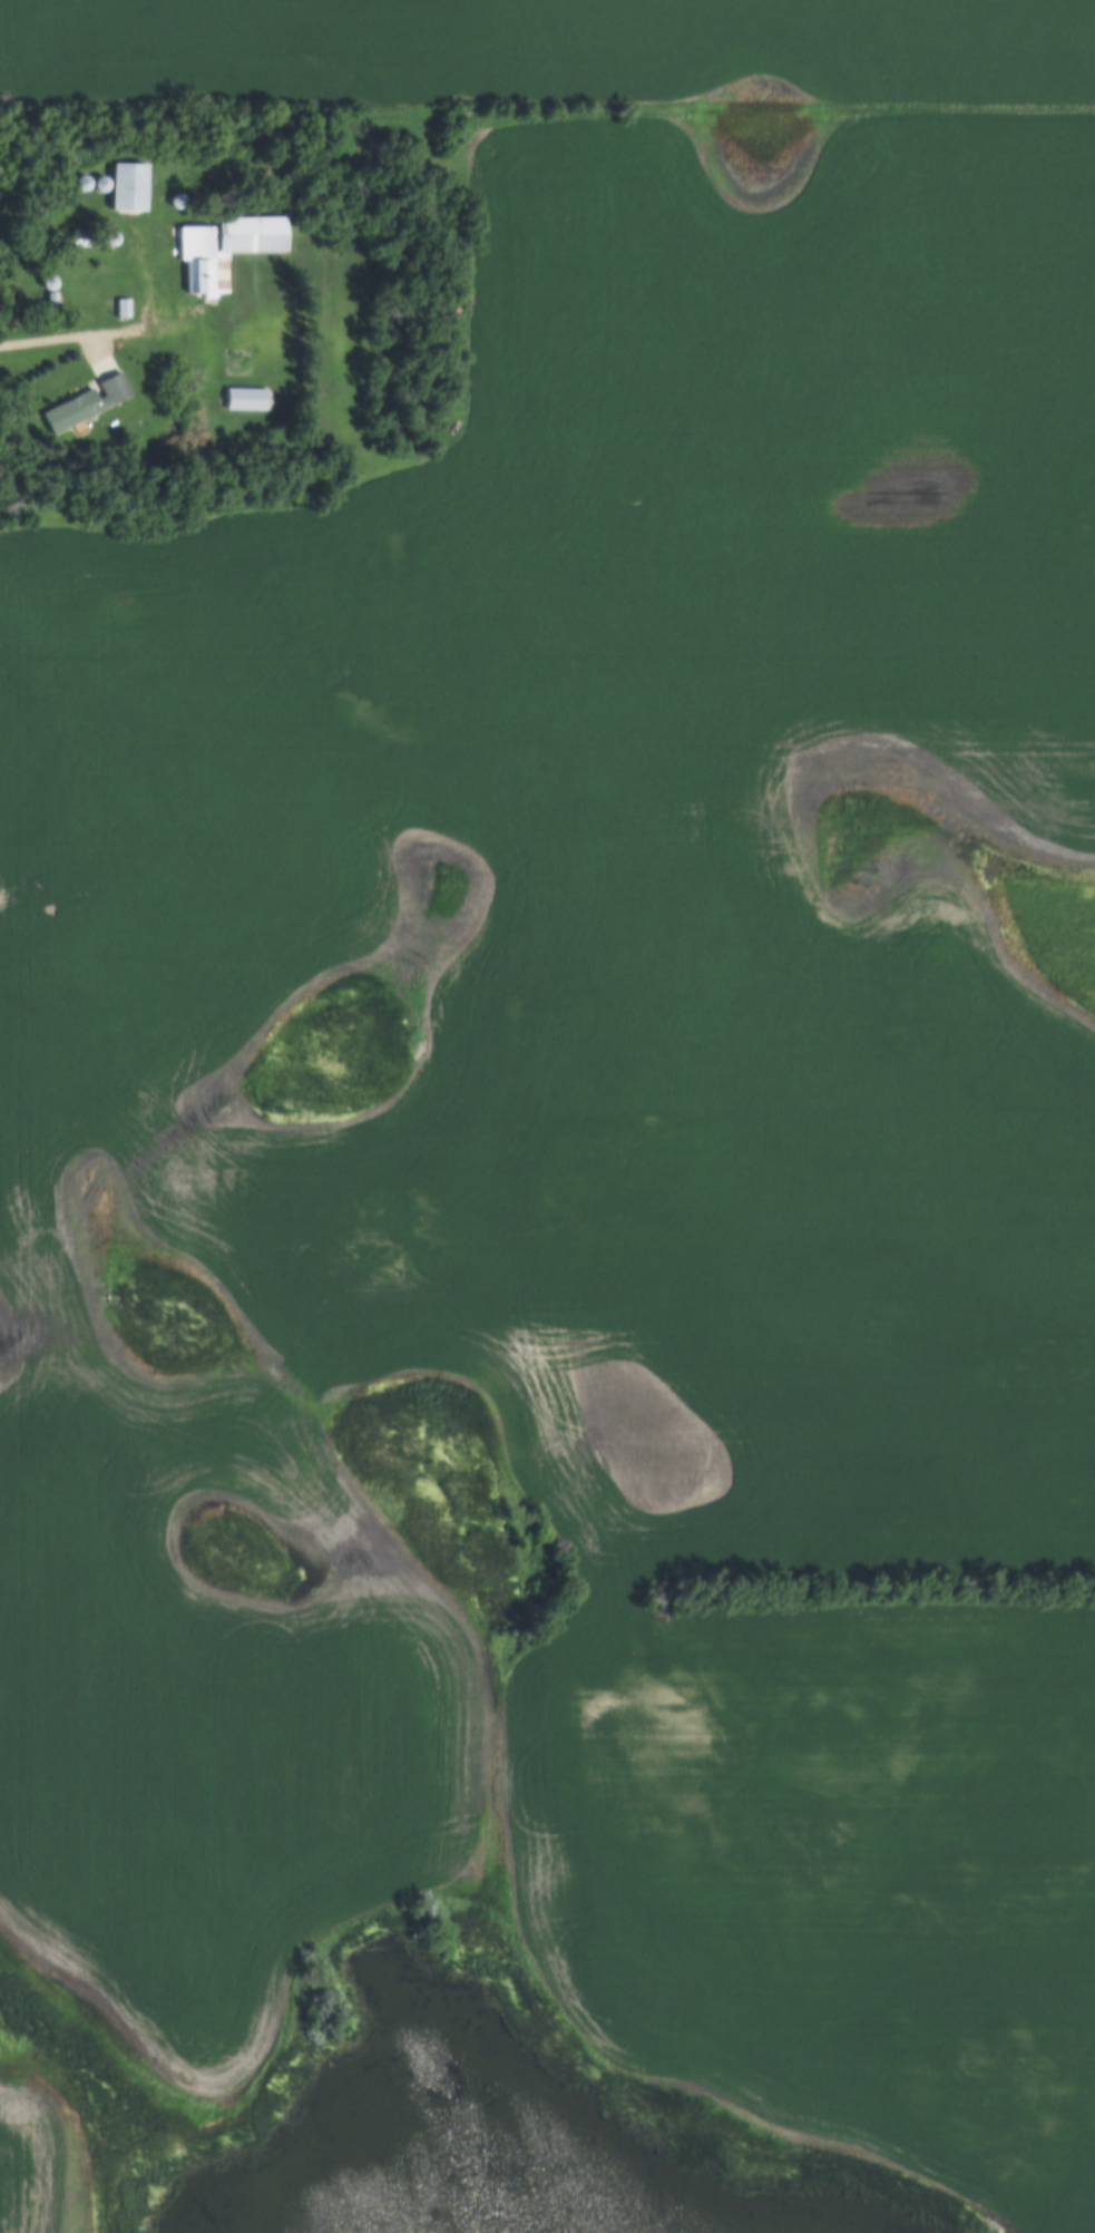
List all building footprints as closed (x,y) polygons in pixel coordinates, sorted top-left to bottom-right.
[(108,160),(106,209),(145,212),(147,163),(108,160)] [(98,191),(102,189),(106,186),(106,183),(105,178),(102,175),(98,174),(95,175),(91,178),(90,183),(91,186),(95,189),(98,191)] [(79,191),(84,189),(87,187),(87,183),(86,178),(84,176),(79,175),(76,176),(72,178),(71,183),(72,187),(76,189),(79,191)] [(178,209),(182,208),(185,205),(186,202),(185,197),(182,195),(178,194),(174,195),(172,197),(170,202),(172,206),(174,208),(178,209)] [(222,217),(222,251),(285,251),(285,216),(222,217)] [(177,225),(178,260),(187,260),(187,294),(213,294),(212,225),(177,225)] [(110,246),(115,245),(117,242),(118,237),(117,234),(114,231),(110,230),(106,231),(104,234),(102,237),(104,242),(106,245),(110,246)] [(76,233),(94,233),(94,246),(76,246),(76,233)] [(48,289),(51,287),(55,285),(56,281),(55,277),(51,274),(48,273),(43,274),(41,277),(40,281),(41,285),(43,287),(48,289)] [(117,298),(128,298),(128,316),(117,316),(117,298)] [(40,411),(53,436),(133,392),(119,369),(98,380),(105,392),(96,398),(89,386),(40,411)] [(226,388),(225,409),(265,410),(265,389),(226,388)]
